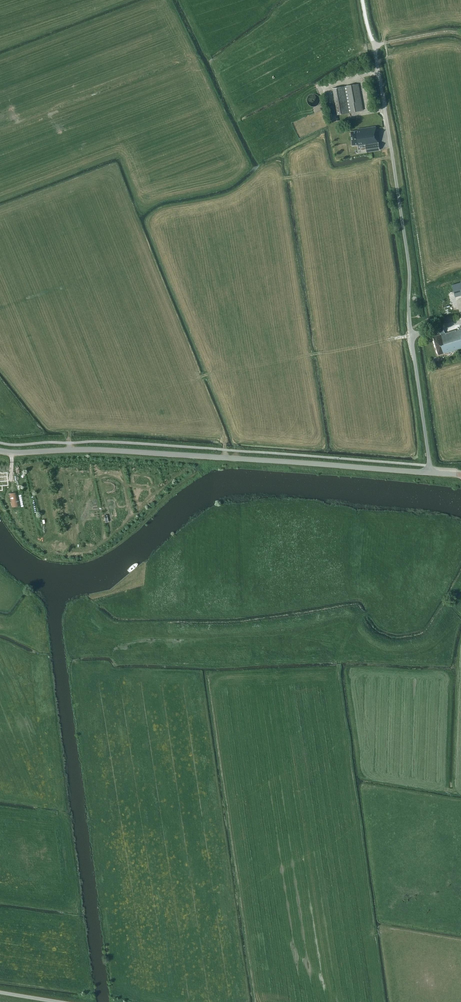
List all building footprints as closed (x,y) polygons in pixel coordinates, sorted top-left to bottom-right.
[(333,88),(337,114),(363,110),(358,83),(333,88)] [(321,101),(322,99),(321,98),(321,96),(320,95),(319,94),(318,93),(317,92),(316,92),(314,92),(312,92),(310,93),(309,94),(308,95),(307,96),(307,98),(307,99),(307,101),(307,102),(308,103),(309,104),(310,105),(311,106),(313,107),(314,107),(316,107),(317,106),(318,105),(320,104),(320,103),(321,102),(321,101)] [(379,150),(376,126),(368,128),(368,129),(355,131),(350,132),(352,145),(357,144),(358,145),(366,144),(367,152),(379,150)] [(460,295),(460,282),(452,285),(455,297),(460,295)] [(438,354),(460,348),(460,327),(433,335),(438,354)] [(20,506),(17,492),(9,494),(12,507),(20,506)]
